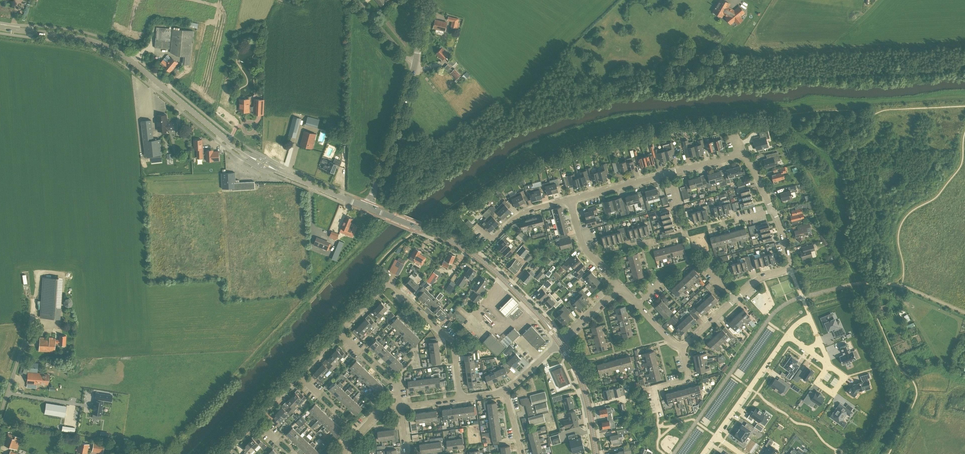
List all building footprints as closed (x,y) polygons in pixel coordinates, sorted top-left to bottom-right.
[(728,6),(729,4),(723,0),(719,0),(714,9),(726,16),(725,18),(730,24),(745,12),(739,6),(734,10),(728,6)] [(456,28),(457,28),(458,28),(460,22),(458,22),(459,19),(453,17),(451,27),(456,28)] [(445,31),(447,22),(435,19),(433,28),(436,29),(435,31),(437,33),(442,34),(444,33),(444,31),(445,31)] [(170,49),(171,40),(171,28),(156,27),(154,48),(170,49)] [(190,65),(190,56),(193,31),(173,29),(172,40),(170,52),(176,55),(183,56),(183,64),(190,65)] [(442,60),(448,54),(442,47),(436,53),(442,60)] [(170,72),(178,63),(172,57),(167,63),(163,60),(160,63),(164,66),(164,67),(170,72)] [(458,63),(452,57),(448,61),(457,70),(461,66),(458,63)] [(456,80),(461,75),(454,69),(450,73),(456,80)] [(464,80),(470,75),(467,72),(461,77),(464,80)] [(224,107),(224,106),(227,106),(230,95),(222,93),(219,106),(224,107)] [(245,99),(245,98),(245,97),(244,97),(243,97),(242,97),(241,97),(241,99),(240,99),(240,111),(249,112),(249,110),(254,110),(254,114),(264,114),(264,100),(254,99),(254,107),(249,107),(250,99),(245,99)] [(167,122),(166,114),(157,115),(158,131),(161,130),(162,133),(167,132),(166,129),(176,129),(176,121),(167,122)] [(301,118),(293,116),(288,135),(296,137),(301,118)] [(320,119),(308,116),(306,123),(318,127),(320,119)] [(154,139),(152,120),(141,121),(145,156),(146,156),(146,158),(162,157),(162,154),(161,139),(154,139)] [(313,148),(316,134),(304,131),(300,145),(313,148)] [(761,140),(755,142),(757,149),(768,146),(766,139),(765,135),(764,131),(759,133),(760,136),(761,140)] [(694,146),(696,154),(703,153),(702,147),(705,146),(702,135),(699,135),(700,139),(697,140),(698,145),(694,146)] [(694,146),(693,141),(688,142),(688,139),(686,138),(683,139),(682,141),(683,144),(678,146),(680,152),(685,151),(685,152),(688,151),(689,156),(696,154),(694,146)] [(203,158),(202,149),(202,139),(194,140),(195,149),(196,149),(197,158),(203,158)] [(713,141),(715,149),(723,147),(720,139),(713,141)] [(708,151),(715,149),(713,141),(706,143),(708,151)] [(664,151),(666,160),(667,159),(672,157),(671,154),(675,153),(672,142),(668,143),(669,147),(663,149),(664,151)] [(653,150),(653,148),(652,145),(650,146),(651,153),(647,154),(648,156),(645,156),(647,165),(654,163),(653,158),(655,157),(655,156),(654,154),(653,150)] [(664,151),(663,149),(658,150),(658,148),(655,149),(654,147),(653,148),(653,150),(654,154),(655,156),(655,157),(656,159),(660,158),(660,161),(666,160),(664,151)] [(213,152),(213,150),(206,150),(207,161),(213,161),(213,160),(219,160),(218,151),(213,152)] [(647,165),(645,156),(643,157),(642,155),(638,156),(636,150),(633,151),(636,162),(639,162),(640,167),(647,165)] [(766,168),(775,165),(774,162),(780,160),(778,152),(771,154),(772,157),(764,159),(766,168)] [(626,162),(627,168),(628,170),(635,168),(633,163),(636,162),(635,157),(625,159),(626,162)] [(340,166),(342,161),(335,158),(333,163),(330,162),(329,164),(325,162),(322,168),(334,173),(337,164),(340,166)] [(627,168),(626,162),(622,163),(621,160),(612,162),(614,172),(618,171),(617,168),(620,168),(620,170),(627,168)] [(597,172),(599,180),(606,179),(605,174),(608,173),(605,163),(601,164),(603,170),(597,172)] [(733,167),(735,176),(742,175),(740,166),(733,167)] [(593,182),(599,180),(597,172),(592,173),(590,167),(586,168),(587,170),(586,170),(588,178),(589,178),(589,179),(592,178),(593,182)] [(731,177),(735,176),(733,167),(726,169),(727,173),(724,174),(724,175),(725,176),(726,180),(727,183),(731,182),(731,181),(731,179),(731,177)] [(773,181),(784,178),(783,172),(786,171),(784,167),(780,168),(781,172),(771,174),(773,181)] [(578,178),(580,186),(580,185),(587,183),(586,179),(588,178),(586,170),(580,172),(581,176),(578,177),(578,178)] [(725,176),(724,175),(721,175),(720,171),(713,172),(716,182),(719,181),(721,187),(727,185),(727,183),(726,180),(725,176)] [(235,180),(235,179),(235,172),(221,173),(222,189),(232,188),(232,190),(255,189),(255,181),(239,182),(239,180),(235,180)] [(711,187),(710,183),(716,182),(713,172),(707,174),(709,180),(705,181),(707,187),(707,188),(711,187)] [(580,186),(578,178),(575,178),(574,173),(563,176),(565,186),(572,184),(573,187),(580,186)] [(694,178),(696,187),(700,186),(701,188),(707,187),(705,181),(705,180),(702,180),(701,176),(694,178)] [(550,182),(553,193),(558,191),(557,186),(559,185),(558,178),(549,180),(550,182)] [(687,189),(687,191),(688,192),(691,191),(691,188),(696,187),(694,178),(688,179),(690,184),(686,185),(686,186),(687,189)] [(552,193),(553,193),(550,182),(541,184),(542,185),(543,190),(546,189),(547,194),(548,194),(548,195),(549,195),(552,195),(552,194),(552,193)] [(534,191),(532,191),(531,188),(533,187),(532,184),(526,185),(527,188),(525,189),(527,195),(530,194),(531,201),(532,201),(533,202),(537,200),(534,191)] [(543,190),(542,185),(533,187),(534,191),(537,200),(542,199),(541,198),(542,198),(541,192),(544,192),(543,190)] [(792,199),(791,193),(797,191),(795,185),(789,186),(790,190),(780,193),(780,195),(782,200),(787,199),(788,200),(792,199)] [(741,195),(750,193),(749,188),(745,189),(745,186),(736,189),(737,193),(740,193),(741,195)] [(657,191),(656,188),(651,190),(653,198),(659,197),(658,195),(660,194),(659,190),(657,191)] [(515,194),(520,204),(525,202),(522,197),(525,195),(523,190),(515,194)] [(648,200),(653,198),(651,190),(645,191),(646,194),(642,195),(644,204),(645,205),(644,205),(646,209),(649,209),(648,202),(648,201),(648,200)] [(638,198),(637,193),(631,195),(634,203),(637,202),(638,206),(644,205),(645,205),(644,204),(642,197),(638,198)] [(515,207),(520,204),(515,194),(508,198),(510,203),(513,202),(515,207)] [(627,205),(634,203),(631,195),(625,196),(626,200),(622,201),(623,203),(624,209),(628,208),(627,205)] [(624,209),(623,203),(620,204),(618,198),(617,199),(616,198),(612,199),(614,209),(619,208),(620,211),(625,210),(624,209)] [(751,198),(742,200),(743,203),(740,204),(741,209),(753,206),(752,203),(753,203),(751,198)] [(611,214),(610,210),(614,209),(612,199),(607,200),(607,201),(606,202),(607,206),(604,207),(606,215),(611,214)] [(721,201),(722,204),(724,213),(729,212),(728,208),(731,207),(729,199),(724,200),(721,201)] [(501,208),(507,214),(511,211),(507,207),(509,204),(504,200),(502,202),(502,203),(499,206),(501,208)] [(808,203),(807,202),(795,206),(795,210),(791,211),(792,216),(790,217),(792,224),(798,222),(798,221),(802,220),(801,219),(804,218),(801,208),(810,206),(809,202),(808,203)] [(719,215),(716,206),(714,206),(713,203),(708,204),(710,212),(713,211),(714,216),(719,215)] [(707,213),(710,212),(708,204),(702,206),(703,209),(701,210),(700,210),(701,210),(703,219),(708,218),(707,213)] [(493,212),(497,217),(499,215),(503,218),(507,214),(501,208),(499,206),(496,209),(494,206),(490,206),(489,208),(493,212)] [(561,207),(551,209),(554,218),(563,215),(561,207)] [(586,219),(595,217),(594,212),(597,212),(595,207),(589,208),(589,211),(584,212),(586,219)] [(493,212),(489,208),(483,214),(485,217),(486,218),(495,227),(499,223),(495,219),(497,217),(493,212)] [(698,220),(696,211),(693,212),(692,209),(686,210),(688,217),(691,216),(693,222),(698,220)] [(555,223),(565,221),(563,215),(554,218),(555,223)] [(351,232),(353,226),(350,225),(353,219),(346,216),(341,228),(351,232)] [(663,223),(672,221),(670,216),(661,218),(662,221),(657,222),(658,225),(663,223)] [(537,228),(539,228),(536,217),(531,218),(533,227),(536,226),(537,228)] [(595,217),(586,219),(588,225),(593,224),(594,227),(600,225),(599,220),(596,220),(595,217)] [(491,231),(495,227),(486,218),(480,224),(486,230),(488,228),(491,231)] [(522,230),(527,228),(525,220),(519,222),(521,227),(518,228),(519,230),(521,229),(522,230)] [(642,226),(644,234),(646,234),(646,235),(650,234),(649,231),(652,230),(649,220),(644,222),(645,225),(642,226)] [(557,229),(566,226),(565,221),(555,223),(557,229)] [(804,235),(808,234),(806,228),(811,226),(809,222),(797,226),(798,229),(794,230),(796,237),(797,237),(798,240),(804,238),(804,235)] [(644,234),(642,226),(640,227),(639,223),(636,224),(640,238),(644,237),(643,235),(644,234)] [(561,237),(562,237),(562,236),(562,237),(561,234),(568,232),(566,226),(557,229),(559,237),(561,237)] [(634,237),(632,229),(630,229),(629,226),(623,227),(625,235),(628,234),(630,239),(633,238),(633,237),(634,237)] [(673,226),(664,228),(665,231),(662,232),(663,238),(669,236),(669,233),(674,231),(673,226)] [(625,236),(625,235),(623,227),(617,229),(618,232),(615,233),(617,241),(619,241),(619,242),(623,241),(621,237),(625,236)] [(741,242),(743,242),(740,229),(735,231),(737,240),(740,239),(741,242)] [(762,237),(771,234),(769,229),(760,232),(755,233),(755,236),(759,235),(760,237),(762,237)] [(617,241),(615,233),(613,234),(612,230),(609,231),(613,243),(616,242),(617,241)] [(336,240),(339,234),(332,231),(329,237),(336,240)] [(521,231),(518,234),(523,239),(521,240),(524,243),(529,238),(521,231)] [(607,244),(605,236),(603,236),(601,231),(599,232),(600,237),(603,246),(606,245),(606,244),(607,244)] [(731,245),(733,245),(730,232),(725,233),(727,242),(730,242),(731,245)] [(508,245),(508,246),(511,243),(506,238),(507,237),(505,234),(499,240),(501,242),(497,247),(502,252),(508,245)] [(771,234),(762,237),(762,239),(759,240),(760,243),(772,240),(771,234)] [(721,248),(723,247),(720,235),(715,236),(717,245),(720,244),(721,248)] [(327,250),(330,242),(317,236),(313,245),(327,250)] [(561,237),(559,237),(560,240),(559,240),(561,249),(572,246),(569,238),(563,239),(562,237),(561,237)] [(339,260),(345,242),(341,240),(335,258),(339,260)] [(682,243),(678,245),(677,245),(676,245),(679,255),(680,254),(684,253),(684,256),(686,256),(686,253),(685,253),(682,243)] [(508,245),(502,252),(506,257),(516,248),(513,245),(511,248),(508,246),(508,245)] [(523,258),(529,251),(522,245),(516,252),(523,258)] [(681,257),(680,254),(679,255),(676,245),(671,247),(674,259),(675,259),(674,256),(678,255),(679,258),(681,257)] [(802,259),(812,257),(811,251),(814,250),(813,245),(807,246),(808,249),(800,251),(802,259)] [(673,260),(674,259),(671,247),(665,248),(667,258),(668,257),(672,256),(673,260)] [(419,254),(421,251),(416,248),(414,251),(413,251),(411,256),(409,259),(414,262),(415,261),(422,265),(426,257),(419,254)] [(669,261),(668,257),(667,258),(665,248),(659,250),(662,259),(666,258),(667,261),(669,261)] [(770,263),(767,254),(765,255),(764,252),(762,252),(761,249),(765,265),(770,263)] [(655,251),(654,251),(653,251),(656,261),(660,260),(661,263),(663,262),(662,259),(659,250),(655,251)] [(452,263),(455,255),(449,253),(447,257),(445,256),(441,266),(447,268),(450,262),(452,263)] [(629,262),(639,259),(637,253),(628,256),(629,260),(626,261),(626,263),(629,263),(629,262)] [(759,266),(757,257),(755,257),(754,254),(742,258),(743,261),(740,261),(742,271),(748,269),(746,265),(753,263),(754,267),(759,266)] [(575,267),(581,261),(576,256),(573,259),(571,256),(563,262),(569,268),(570,266),(573,269),(575,268),(575,267)] [(405,260),(399,257),(397,260),(395,259),(389,270),(398,275),(404,264),(404,263),(405,260)] [(515,273),(522,265),(516,259),(508,268),(515,273)] [(630,266),(627,267),(628,269),(631,268),(631,267),(640,265),(639,259),(629,262),(629,263),(630,266)] [(737,272),(735,263),(733,263),(732,260),(729,261),(731,267),(728,268),(728,269),(729,272),(730,272),(732,271),(732,273),(737,272)] [(575,267),(575,268),(577,271),(574,274),(579,279),(584,274),(582,271),(586,267),(581,262),(581,261),(575,267)] [(549,277),(555,270),(554,269),(556,267),(553,265),(545,274),(549,277)] [(631,267),(631,268),(632,272),(629,273),(629,275),(632,274),(632,273),(642,271),(640,265),(631,267)] [(472,279),(476,272),(470,267),(467,272),(464,270),(456,283),(462,287),(466,281),(464,280),(467,276),(472,279)] [(690,272),(700,283),(698,281),(700,280),(698,277),(700,275),(693,268),(690,272)] [(438,280),(442,274),(435,269),(427,281),(432,285),(436,279),(438,280)] [(539,281),(545,274),(541,270),(535,278),(539,281)] [(526,283),(533,276),(527,271),(520,278),(526,283)] [(558,279),(561,277),(556,271),(553,274),(558,279)] [(632,274),(633,278),(630,279),(631,281),(634,280),(634,279),(643,277),(642,271),(632,273),(632,274)] [(589,283),(595,277),(591,272),(586,276),(584,274),(579,279),(582,281),(585,279),(589,283)] [(698,285),(700,283),(690,272),(686,275),(692,282),(694,280),(698,285)] [(690,284),(692,282),(686,275),(682,279),(691,288),(693,287),(690,284)] [(485,289),(484,288),(489,281),(482,276),(477,282),(478,283),(474,288),(473,290),(475,292),(470,298),(476,303),(481,296),(479,295),(480,294),(481,294),(485,289)] [(60,319),(63,278),(42,277),(40,317),(60,319)] [(595,277),(589,283),(592,287),(589,290),(592,292),(597,288),(595,286),(599,281),(595,277)] [(413,292),(419,286),(411,278),(405,285),(413,292)] [(544,301),(551,294),(550,293),(548,295),(545,292),(548,290),(547,288),(552,284),(548,279),(538,290),(540,292),(536,295),(541,301),(542,300),(544,301)] [(689,290),(691,288),(682,279),(678,283),(684,289),(686,287),(689,290)] [(428,296),(425,293),(428,290),(426,288),(430,285),(427,282),(422,287),(418,291),(421,294),(418,297),(423,302),(428,296)] [(452,292),(457,285),(453,282),(448,289),(452,292)] [(684,289),(678,283),(674,286),(683,295),(685,294),(682,291),(684,289)] [(681,297),(683,295),(674,286),(670,290),(677,296),(679,294),(681,297)] [(575,298),(583,306),(588,302),(583,296),(585,294),(581,289),(578,292),(579,294),(575,298)] [(433,306),(439,299),(444,295),(441,293),(437,298),(436,297),(435,298),(431,293),(428,296),(423,302),(428,306),(431,303),(433,306)] [(713,295),(711,293),(709,295),(707,293),(705,295),(714,304),(718,301),(717,300),(715,297),(713,295)] [(551,294),(544,301),(543,302),(549,308),(553,304),(556,307),(563,301),(561,298),(558,301),(551,294)] [(512,295),(500,307),(507,314),(510,311),(512,313),(519,306),(517,304),(519,302),(512,295)] [(710,308),(714,304),(705,295),(704,296),(706,298),(703,300),(710,308)] [(67,307),(71,306),(72,303),(72,300),(69,298),(65,299),(63,302),(64,305),(67,307)] [(578,310),(583,306),(575,298),(571,301),(569,300),(566,302),(571,307),(573,305),(578,310)] [(438,316),(444,310),(439,305),(442,302),(439,299),(433,306),(436,308),(433,311),(438,316)] [(658,310),(668,302),(666,300),(663,302),(661,300),(655,306),(658,310)] [(710,308),(703,300),(702,302),(699,300),(698,301),(700,304),(706,311),(710,308)] [(702,315),(706,311),(700,304),(698,301),(696,303),(698,305),(696,307),(695,306),(694,306),(691,308),(692,309),(696,315),(700,312),(702,315)] [(383,313),(383,312),(387,308),(381,302),(377,307),(383,313)] [(662,314),(668,308),(667,306),(670,304),(668,302),(658,310),(662,314)] [(563,324),(570,318),(565,312),(567,309),(564,306),(559,310),(562,312),(557,317),(563,324)] [(617,315),(626,312),(625,306),(615,309),(616,313),(613,314),(614,316),(617,316),(617,315)] [(383,313),(377,307),(372,311),(376,315),(374,317),(379,322),(381,319),(380,318),(382,316),(383,316),(385,314),(383,312),(383,313)] [(523,312),(519,307),(512,314),(516,318),(523,312)] [(665,318),(672,312),(675,309),(673,307),(670,310),(668,308),(662,314),(665,318)] [(452,315),(457,319),(462,323),(466,319),(456,309),(453,314),(452,315)] [(690,313),(688,315),(684,311),(682,313),(683,314),(692,324),(696,320),(693,317),(696,315),(692,309),(688,312),(690,313)] [(740,313),(748,322),(751,325),(753,323),(748,318),(750,316),(743,309),(740,313)] [(452,315),(453,314),(450,311),(447,313),(444,310),(438,316),(443,320),(445,317),(452,324),(457,319),(452,315)] [(392,321),(396,316),(392,312),(388,317),(392,321)] [(618,320),(628,318),(626,312),(617,315),(617,316),(618,319),(615,320),(615,322),(618,321),(618,320)] [(747,323),(748,322),(740,313),(736,316),(742,323),(744,321),(747,323)] [(682,321),(689,328),(692,324),(683,314),(682,316),(684,319),(682,320),(682,321)] [(828,315),(821,317),(825,326),(826,325),(828,329),(832,327),(833,330),(838,328),(840,332),(843,331),(840,322),(836,323),(834,318),(830,320),(828,315)] [(740,324),(742,323),(736,316),(732,320),(741,329),(743,327),(740,324)] [(395,328),(401,321),(397,317),(392,323),(391,321),(386,326),(390,329),(393,326),(395,328)] [(681,335),(685,331),(672,317),(667,321),(670,325),(671,324),(677,331),(675,333),(678,336),(680,334),(681,335)] [(689,328),(682,321),(680,322),(676,318),(675,320),(672,317),(685,331),(689,328)] [(366,318),(361,323),(370,332),(372,330),(369,327),(372,325),(374,327),(377,324),(372,319),(369,321),(366,318)] [(620,326),(629,324),(628,318),(618,320),(618,321),(619,325),(616,326),(617,328),(620,327),(620,326)] [(739,331),(741,329),(732,320),(728,323),(731,326),(729,328),(733,334),(736,331),(737,332),(739,331)] [(396,334),(405,325),(401,321),(395,328),(397,329),(394,332),(396,334)] [(369,334),(370,332),(361,323),(356,328),(359,331),(357,334),(362,338),(365,335),(363,334),(366,331),(369,334)] [(621,332),(631,330),(629,324),(620,326),(620,327),(621,331),(618,332),(618,334),(621,333),(621,332)] [(402,335),(409,328),(405,325),(396,334),(398,335),(400,333),(402,335)] [(536,349),(545,340),(532,325),(523,333),(536,349)] [(593,334),(602,331),(601,325),(591,328),(592,332),(589,333),(590,335),(593,335),(593,334)] [(404,341),(412,332),(409,328),(402,335),(404,337),(402,339),(404,341)] [(512,341),(520,334),(514,328),(507,335),(512,341)] [(718,333),(729,345),(730,345),(731,343),(726,338),(728,336),(730,338),(733,336),(728,330),(725,332),(722,329),(718,333)] [(621,332),(621,333),(622,337),(619,337),(620,340),(623,339),(623,338),(632,336),(631,330),(621,332)] [(594,339),(604,337),(602,331),(593,334),(593,335),(594,338),(592,339),(592,338),(587,339),(588,341),(591,340),(591,341),(594,340),(594,339)] [(410,342),(416,335),(412,332),(404,341),(406,342),(408,340),(410,342)] [(497,356),(506,347),(491,333),(482,342),(497,356)] [(728,346),(729,345),(718,333),(714,336),(721,343),(723,341),(728,346)] [(65,345),(66,335),(59,335),(59,340),(55,339),(55,338),(49,338),(39,338),(38,351),(54,352),(55,343),(58,343),(58,345),(65,345)] [(416,335),(410,342),(412,344),(410,346),(411,348),(420,339),(416,335)] [(719,345),(721,343),(714,336),(711,340),(719,349),(721,347),(719,345)] [(596,345),(605,343),(604,337),(594,339),(594,340),(595,344),(592,345),(593,347),(596,346),(596,345)] [(374,349),(383,340),(381,338),(378,341),(376,339),(370,346),(374,349)] [(378,353),(384,346),(382,345),(385,342),(383,340),(374,349),(378,353)] [(718,351),(719,349),(711,340),(707,343),(713,350),(715,348),(718,351)] [(596,345),(596,346),(597,350),(594,350),(595,353),(598,352),(598,351),(607,348),(605,343),(596,345)] [(381,357),(391,346),(390,344),(386,348),(384,346),(378,353),(381,357)] [(847,365),(851,363),(850,361),(856,359),(853,351),(850,352),(847,344),(841,347),(844,354),(839,356),(843,364),(846,363),(847,365)] [(385,360),(391,354),(390,352),(392,349),(390,347),(391,346),(381,357),(385,360)] [(332,354),(338,360),(339,360),(341,362),(343,361),(340,358),(343,356),(344,358),(347,355),(341,350),(339,352),(337,350),(332,354)] [(393,356),(391,354),(385,360),(389,364),(398,355),(400,353),(397,351),(396,353),(393,356)] [(474,359),(480,359),(479,351),(473,352),(473,354),(464,355),(465,360),(474,359)] [(526,351),(521,356),(530,364),(534,360),(526,351)] [(521,359),(516,353),(507,362),(510,366),(512,364),(515,369),(520,364),(517,361),(520,358),(521,359)] [(695,361),(703,359),(702,356),(707,355),(706,353),(693,355),(695,361)] [(335,364),(338,360),(332,354),(328,359),(330,361),(328,363),(334,369),(337,366),(335,364)] [(393,367),(399,361),(397,359),(400,356),(398,355),(389,364),(393,367)] [(785,365),(783,367),(787,370),(790,371),(786,376),(790,379),(799,365),(796,363),(798,361),(794,358),(791,355),(789,358),(790,358),(785,365)] [(633,369),(631,361),(634,360),(633,356),(630,357),(630,356),(624,357),(627,366),(630,365),(631,369),(633,369)] [(644,365),(656,362),(655,356),(646,359),(647,362),(643,363),(644,365)] [(696,367),(704,365),(704,362),(708,361),(707,358),(703,359),(695,361),(696,367)] [(620,372),(622,371),(619,359),(613,360),(615,369),(619,368),(620,372)] [(354,371),(360,364),(356,360),(350,367),(352,369),(350,372),(351,373),(354,371)] [(399,361),(393,367),(397,371),(406,362),(404,360),(401,363),(399,361)] [(609,375),(611,374),(608,362),(602,363),(604,372),(608,371),(609,375)] [(649,370),(658,368),(656,362),(644,365),(644,367),(645,367),(646,370),(649,370)] [(323,364),(319,368),(325,374),(329,369),(332,371),(334,369),(328,363),(326,366),(323,364)] [(499,369),(503,377),(508,375),(507,374),(511,370),(503,363),(503,364),(501,365),(502,368),(499,369)] [(358,374),(364,368),(360,364),(354,371),(351,373),(353,375),(356,372),(358,374)] [(559,388),(570,383),(563,366),(552,371),(559,388)] [(503,377),(499,369),(497,370),(495,367),(493,368),(498,379),(503,377)] [(321,383),(323,380),(321,378),(325,374),(319,368),(314,373),(318,376),(317,377),(320,380),(319,381),(321,383)] [(359,380),(368,371),(364,368),(358,374),(360,376),(357,379),(359,380)] [(494,382),(498,379),(493,368),(488,370),(490,373),(494,382)] [(651,375),(659,373),(658,368),(649,370),(650,373),(646,374),(646,376),(651,375)] [(800,369),(793,379),(798,382),(801,376),(808,381),(814,372),(809,368),(808,369),(807,368),(804,372),(800,369)] [(371,375),(368,371),(359,380),(361,382),(362,381),(363,383),(365,381),(371,375)] [(494,382),(490,373),(487,374),(486,371),(484,372),(489,384),(494,382)] [(27,383),(36,384),(36,383),(48,384),(49,374),(41,374),(41,373),(37,372),(28,372),(27,383)] [(660,378),(662,377),(661,374),(660,375),(659,373),(651,375),(651,378),(647,380),(648,382),(661,379),(660,378)] [(850,387),(847,392),(853,397),(857,392),(858,393),(859,391),(859,390),(865,389),(864,386),(870,384),(868,380),(867,378),(870,377),(869,374),(860,376),(861,380),(862,382),(857,383),(857,384),(855,385),(855,384),(853,384),(851,386),(852,387),(851,388),(850,387)] [(367,388),(375,378),(371,375),(365,381),(367,383),(365,386),(367,388)] [(414,389),(413,380),(411,381),(410,377),(404,378),(405,385),(408,384),(409,390),(414,389)] [(373,389),(379,382),(375,378),(367,388),(368,389),(371,387),(373,389)] [(328,388),(333,382),(331,379),(325,385),(325,386),(324,387),(326,389),(327,388),(328,388)] [(775,379),(770,385),(774,388),(774,389),(776,391),(777,390),(780,393),(781,391),(782,390),(785,392),(790,385),(782,379),(780,382),(777,380),(775,379)] [(333,393),(342,383),(340,382),(337,384),(335,382),(329,389),(333,393)] [(379,382),(373,389),(375,391),(372,393),(374,395),(379,390),(382,386),(383,386),(379,382)] [(337,396),(343,390),(341,388),(344,385),(342,383),(333,393),(337,396)] [(693,386),(695,395),(699,394),(700,398),(702,398),(699,385),(693,386)] [(624,394),(622,387),(613,389),(613,388),(609,389),(604,391),(606,399),(611,398),(611,397),(615,396),(615,397),(621,395),(624,394)] [(344,403),(351,397),(349,395),(351,392),(353,390),(351,388),(349,391),(340,400),(344,403)] [(689,401),(691,401),(688,388),(682,389),(684,398),(688,397),(689,401)] [(96,406),(95,411),(96,411),(95,414),(102,416),(103,412),(104,412),(105,407),(104,407),(104,403),(105,403),(106,398),(105,398),(105,396),(114,398),(115,392),(98,389),(97,395),(100,395),(99,397),(97,397),(96,401),(97,402),(96,406)] [(340,400),(349,391),(347,389),(345,391),(343,390),(337,396),(340,400)] [(528,397),(520,399),(522,406),(525,405),(528,417),(530,425),(545,422),(543,413),(548,412),(548,410),(546,402),(545,400),(547,399),(545,391),(530,395),(530,398),(528,398),(528,397)] [(679,408),(681,408),(676,391),(671,392),(673,401),(677,400),(679,408)] [(807,394),(803,400),(809,404),(812,400),(819,405),(824,398),(821,395),(822,394),(817,391),(812,398),(807,394)] [(302,393),(299,396),(296,393),(291,398),(297,403),(299,405),(307,398),(302,393)] [(565,397),(564,394),(557,396),(558,399),(562,398),(565,409),(574,406),(572,400),(571,400),(570,396),(565,397)] [(348,407),(357,398),(355,396),(353,399),(351,397),(344,403),(348,407)] [(295,405),(297,403),(291,398),(287,402),(289,405),(287,407),(293,412),(297,407),(295,405)] [(352,411),(358,404),(356,402),(359,400),(357,398),(348,407),(352,411)] [(488,409),(497,407),(496,402),(491,403),(491,400),(483,401),(484,409),(488,409)] [(358,404),(352,411),(356,414),(362,408),(366,404),(364,402),(360,406),(358,404)] [(853,412),(840,403),(837,407),(838,408),(834,414),(833,413),(830,417),(841,425),(844,421),(840,418),(844,412),(850,416),(853,412)] [(310,416),(319,407),(315,404),(309,410),(311,412),(309,415),(310,416)] [(55,409),(41,407),(40,414),(44,414),(43,418),(67,422),(69,411),(61,410),(60,416),(54,415),(55,409)] [(285,410),(282,407),(278,412),(284,417),(288,413),(291,416),(293,413),(293,412),(287,407),(285,410)] [(317,418),(323,411),(319,407),(310,416),(312,418),(315,416),(317,418)] [(608,415),(608,414),(611,413),(610,408),(607,409),(607,408),(599,409),(599,410),(599,411),(599,412),(600,413),(600,416),(608,415)] [(751,410),(747,417),(751,420),(753,417),(763,424),(766,420),(765,419),(767,416),(760,412),(761,411),(759,409),(758,410),(756,408),(753,412),(751,410)] [(318,424),(327,414),(323,411),(317,418),(319,419),(316,422),(318,424)] [(575,411),(567,413),(568,418),(563,419),(565,427),(569,426),(570,428),(579,426),(577,421),(575,411)] [(284,417),(278,412),(273,416),(276,419),(274,422),(280,427),(282,425),(279,422),(284,417)] [(324,425),(331,418),(327,414),(318,424),(320,425),(322,423),(324,425)] [(326,431),(334,422),(331,418),(324,425),(326,427),(324,429),(326,431)] [(332,432),(338,425),(334,422),(326,431),(327,433),(330,430),(332,432)] [(740,428),(739,430),(747,436),(751,430),(752,431),(754,428),(748,424),(746,427),(742,424),(739,428),(740,428)] [(338,425),(332,432),(334,434),(330,438),(334,442),(340,436),(338,434),(342,429),(338,425)] [(286,434),(288,435),(287,436),(290,439),(299,428),(297,427),(295,429),(293,427),(286,434)] [(293,440),(294,441),(300,435),(298,433),(301,430),(299,428),(290,439),(292,441),(293,440)] [(530,438),(538,436),(538,433),(541,432),(540,429),(528,433),(530,438)] [(737,431),(734,435),(739,439),(737,442),(744,446),(746,443),(744,441),(748,436),(747,436),(739,430),(738,432),(737,431)] [(17,449),(21,437),(8,433),(3,445),(17,449)] [(561,442),(558,433),(549,435),(552,444),(561,442)] [(576,438),(575,433),(568,435),(570,441),(573,441),(576,452),(584,450),(581,436),(576,438)] [(623,438),(622,433),(618,434),(617,434),(610,435),(611,442),(619,441),(619,439),(623,438)] [(297,445),(307,436),(305,434),(302,437),(300,435),(294,441),(295,442),(294,443),(297,446),(297,445)] [(302,449),(308,442),(310,439),(307,436),(297,445),(297,446),(300,448),(300,447),(302,449)] [(448,449),(453,448),(451,436),(449,436),(449,439),(444,440),(444,445),(447,444),(448,449)] [(435,441),(437,450),(442,450),(442,449),(444,449),(442,437),(437,437),(438,441),(435,441)] [(248,443),(254,449),(259,444),(264,449),(267,446),(258,438),(255,441),(253,438),(248,443)] [(763,453),(775,453),(778,450),(770,445),(773,441),(769,439),(765,445),(768,447),(763,453)] [(532,448),(541,446),(540,443),(544,442),(543,440),(531,443),(532,448)] [(305,452),(314,443),(312,441),(310,444),(308,442),(302,449),(305,452)] [(89,444),(79,442),(77,452),(87,453),(89,444)] [(254,449),(248,443),(243,448),(246,451),(243,453),(244,453),(250,453),(254,449)] [(315,449),(314,447),(316,445),(314,443),(305,452),(307,453),(311,453),(315,449)] [(632,453),(630,445),(623,446),(624,450),(618,451),(618,452),(614,453),(628,453),(632,453)]
